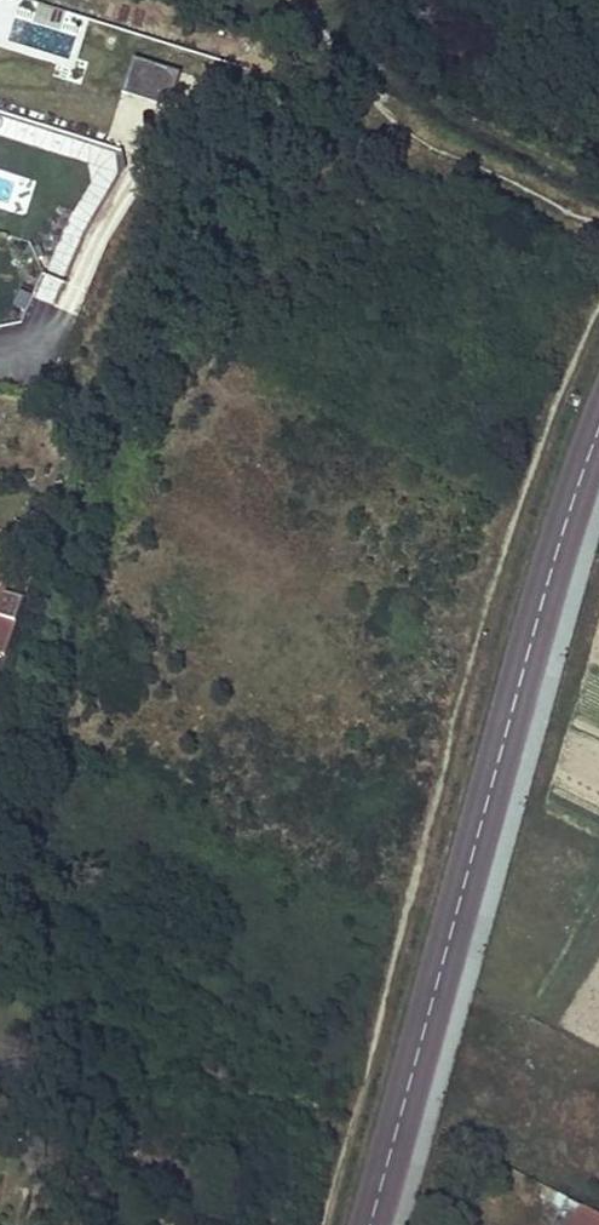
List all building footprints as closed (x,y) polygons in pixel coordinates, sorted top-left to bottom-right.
[(179,69),(134,58),(125,94),(170,105),(179,69)] [(43,273),(35,297),(53,303),(62,279),(43,273)] [(3,617),(0,625),(0,648),(9,652),(18,624),(3,617)] [(569,1199),(556,1224),(572,1224),(582,1206),(569,1199)] [(582,1206),(572,1224),(598,1224),(598,1214),(582,1206)]
